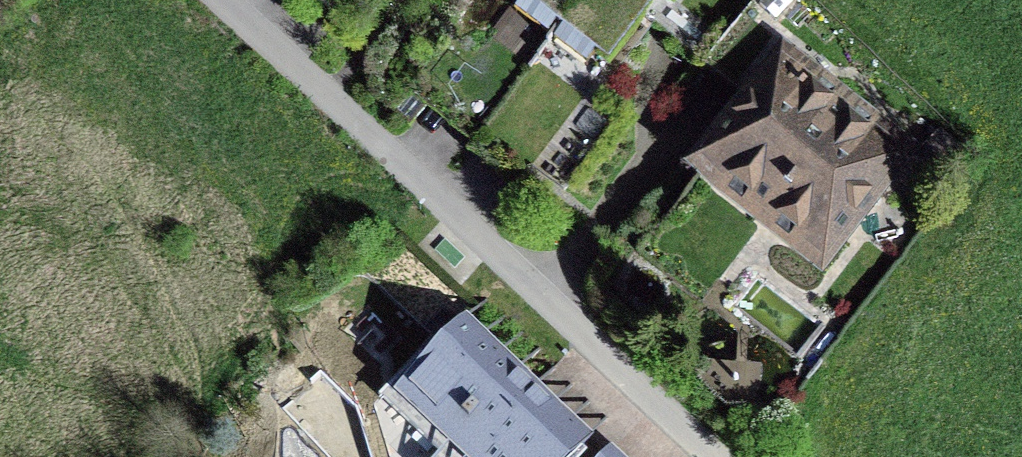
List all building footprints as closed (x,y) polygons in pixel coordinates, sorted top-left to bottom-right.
[(559,26),(579,0),(525,0),(559,26)] [(559,26),(608,64),(656,0),(579,0),(559,26)] [(645,15),(705,62),(709,57),(717,64),(725,54),(667,10),(673,1),(672,0),(656,0),(645,15)] [(718,67),(746,89),(782,42),(752,19),(725,54),(717,64),(709,57),(705,62),(702,65),(713,73),(718,67)] [(780,64),(755,96),(782,119),(765,141),(756,134),(746,136),(720,170),(778,215),(792,195),(837,229),(822,249),(825,251),(898,156),(780,64)] [(940,132),(920,155),(942,176),(963,153),(940,132)] [(395,396),(448,445),(437,456),(571,456),(581,446),(529,397),(535,390),(463,323),(395,396)] [(607,448),(599,456),(616,456),(607,448)]
